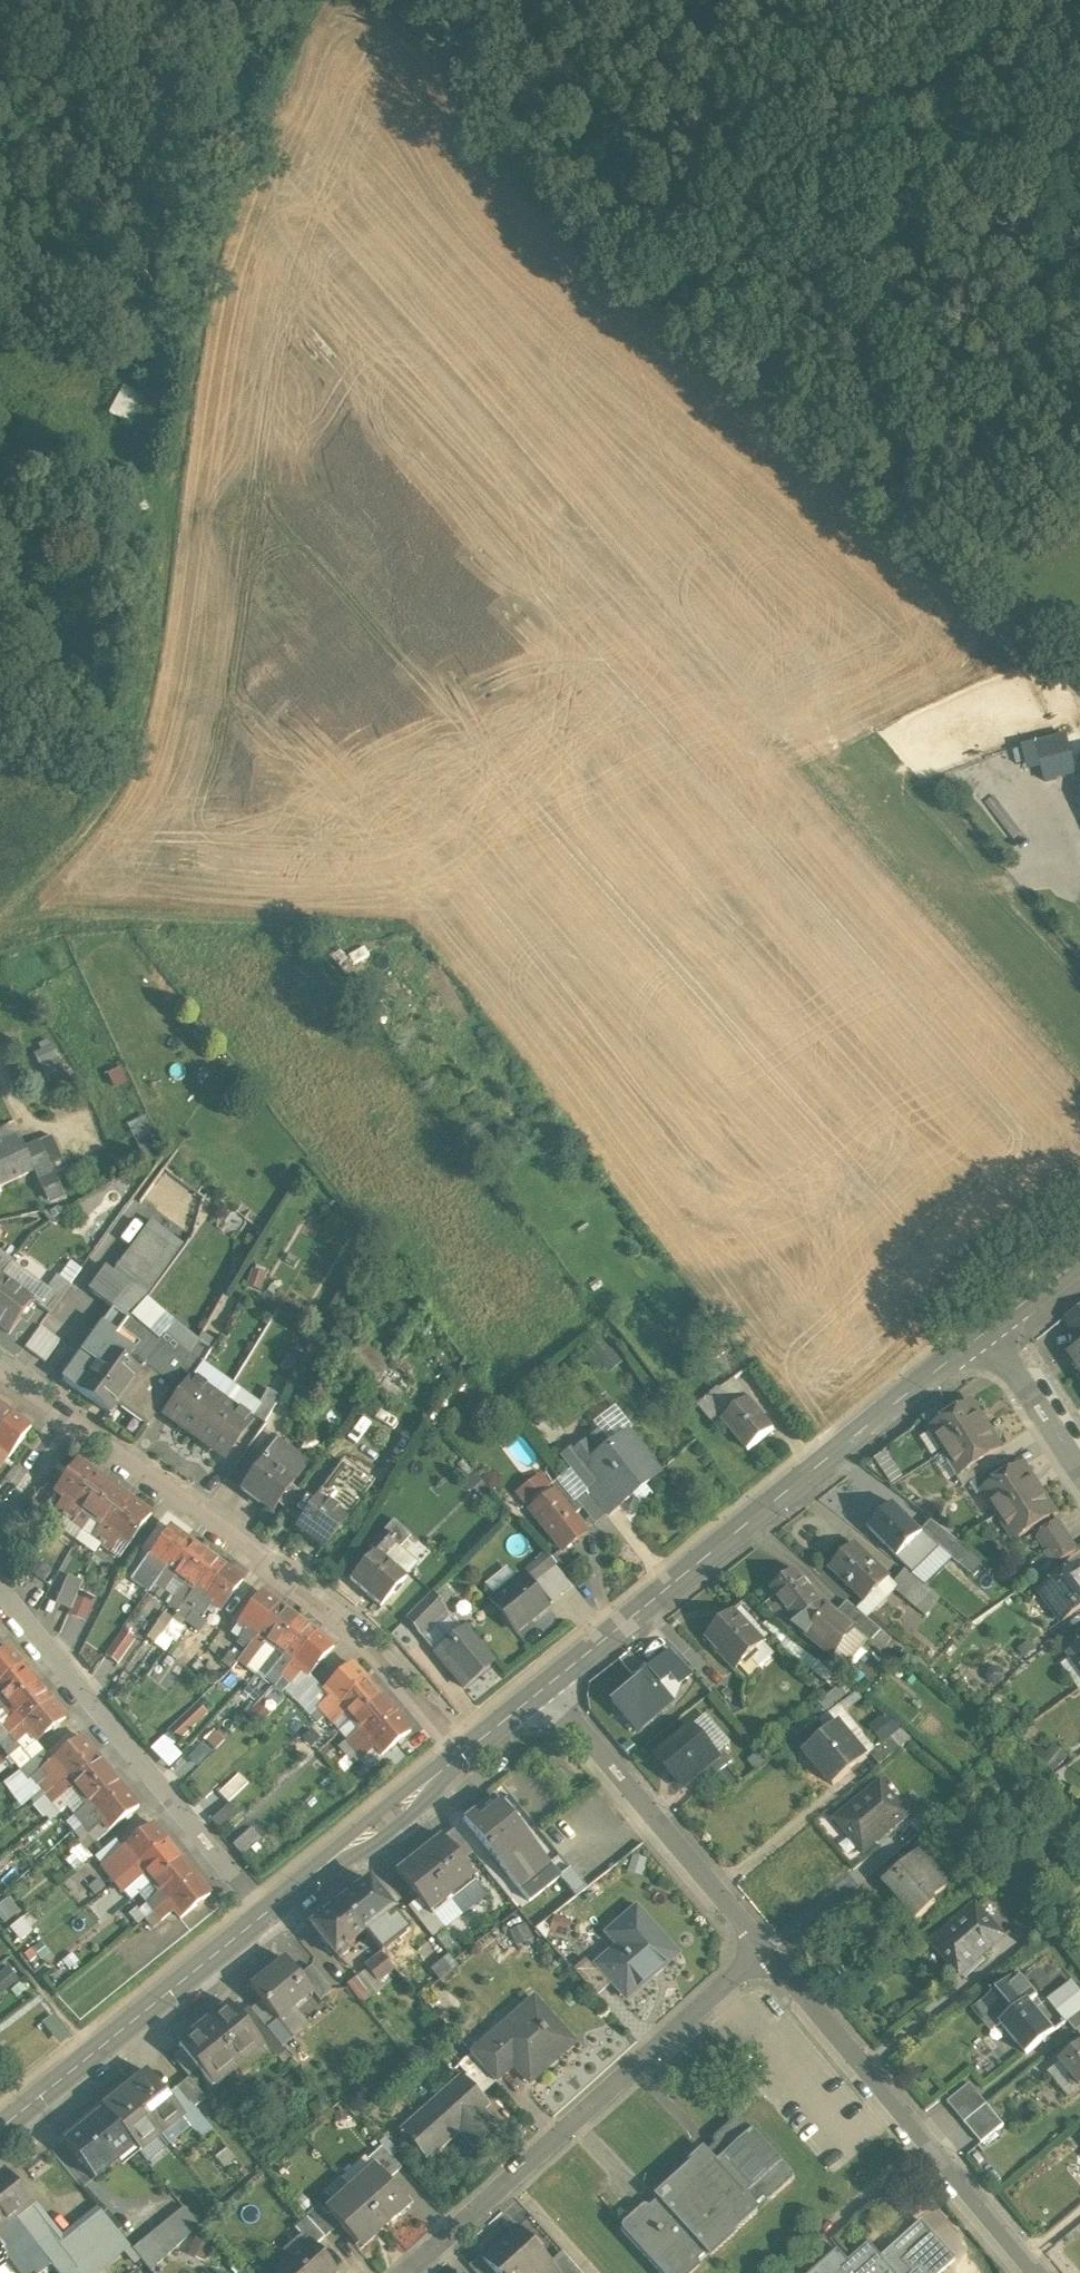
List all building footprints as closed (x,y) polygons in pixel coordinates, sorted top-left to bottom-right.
[(133,425),(147,398),(123,385),(109,412),(133,425)] [(1019,745),(1026,770),(1041,766),(1045,783),(1079,774),(1068,732),(1019,745)] [(48,1086),(67,1079),(53,1044),(34,1051),(48,1086)] [(0,1146),(0,1190),(35,1174),(36,1173),(25,1150),(19,1137),(0,1146)] [(64,1197),(39,1143),(25,1150),(36,1173),(35,1174),(47,1200),(64,1197)] [(151,1223),(145,1231),(153,1237),(160,1229),(151,1223)] [(153,1237),(145,1231),(112,1275),(112,1276),(132,1291),(133,1290),(172,1238),(160,1229),(153,1237)] [(172,1238),(133,1290),(144,1301),(184,1248),(172,1238)] [(70,1263),(59,1278),(70,1286),(81,1272),(70,1263)] [(132,1291),(112,1276),(112,1275),(105,1269),(89,1292),(114,1311),(117,1306),(119,1308),(132,1291)] [(57,1277),(37,1305),(32,1302),(31,1303),(49,1316),(70,1286),(59,1278),(57,1277)] [(0,1278),(0,1328),(9,1335),(31,1303),(32,1302),(0,1278)] [(132,1291),(119,1308),(132,1318),(144,1301),(133,1290),(132,1291)] [(119,1308),(117,1306),(114,1311),(96,1335),(110,1345),(107,1348),(140,1373),(116,1405),(147,1428),(181,1372),(186,1363),(160,1342),(132,1318),(119,1308)] [(1065,1318),(1072,1330),(1079,1325),(1079,1306),(1065,1318)] [(198,1343),(175,1325),(160,1342),(186,1363),(198,1343)] [(41,1327),(26,1348),(36,1355),(51,1334),(41,1327)] [(51,1334),(36,1355),(46,1362),(61,1341),(51,1334)] [(96,1335),(63,1380),(110,1414),(116,1405),(140,1373),(107,1348),(110,1345),(96,1335)] [(186,1363),(181,1372),(192,1380),(194,1381),(203,1366),(212,1351),(211,1351),(215,1344),(203,1336),(198,1343),(186,1363)] [(1068,1354),(1079,1372),(1079,1346),(1068,1354)] [(749,1370),(731,1348),(716,1360),(734,1382),(749,1370)] [(357,1349),(343,1368),(374,1391),(380,1380),(386,1370),(357,1349)] [(734,1382),(716,1360),(690,1381),(706,1401),(707,1403),(734,1382)] [(258,1406),(203,1366),(194,1381),(192,1380),(167,1415),(196,1437),(220,1402),(248,1423),(251,1418),(258,1406)] [(399,1395),(380,1380),(374,1391),(392,1404),(399,1395)] [(749,1400),(734,1382),(707,1403),(723,1421),(749,1400)] [(258,1406),(251,1418),(264,1425),(279,1400),(267,1392),(258,1406)] [(749,1400),(723,1421),(724,1422),(749,1452),(774,1431),(749,1400)] [(707,1403),(706,1401),(699,1408),(717,1428),(724,1422),(707,1403)] [(248,1423),(220,1402),(196,1437),(225,1458),(249,1424),(248,1423)] [(972,1405),(931,1431),(946,1453),(986,1426),(972,1405)] [(12,1416),(0,1407),(0,1432),(12,1416)] [(0,1432),(0,1455),(7,1460),(30,1429),(12,1415),(12,1416),(0,1432)] [(986,1426),(946,1453),(960,1475),(961,1476),(977,1465),(1001,1449),(986,1426)] [(599,1433),(562,1463),(585,1491),(595,1484),(586,1472),(602,1459),(599,1456),(610,1447),(599,1433)] [(610,1447),(599,1456),(602,1459),(586,1472),(595,1484),(596,1483),(616,1508),(659,1475),(627,1434),(610,1447)] [(298,1460),(275,1443),(262,1461),(292,1482),(297,1475),(290,1471),(298,1460)] [(292,1482),(262,1461),(241,1490),(273,1513),(280,1503),(290,1490),(294,1484),(292,1482)] [(77,1462),(54,1493),(63,1500),(72,1506),(95,1475),(77,1462)] [(373,1487),(343,1465),(294,1530),(324,1552),(373,1487)] [(977,1465),(961,1476),(960,1475),(956,1478),(963,1489),(984,1475),(977,1465)] [(998,1482),(982,1492),(998,1517),(1039,1490),(1023,1465),(998,1482)] [(991,1471),(969,1486),(976,1497),(982,1492),(998,1482),(991,1471)] [(114,1489),(95,1475),(72,1506),(82,1513),(91,1520),(114,1489)] [(582,1511),(557,1480),(547,1489),(546,1490),(551,1496),(552,1495),(571,1519),(582,1511)] [(547,1489),(540,1481),(531,1488),(530,1486),(525,1489),(527,1491),(519,1497),(531,1512),(551,1496),(546,1490),(547,1489)] [(616,1508),(596,1483),(595,1484),(585,1491),(605,1517),(616,1508)] [(114,1489),(91,1520),(101,1527),(110,1533),(132,1502),(114,1489)] [(298,1497),(290,1490),(280,1503),(289,1509),(298,1497)] [(1039,1490),(998,1517),(1014,1541),(1055,1514),(1039,1490)] [(571,1519),(552,1495),(551,1496),(531,1512),(530,1513),(562,1552),(584,1534),(571,1519)] [(63,1500),(54,1513),(63,1520),(72,1506),(63,1500)] [(132,1502),(110,1533),(119,1540),(128,1547),(151,1515),(132,1502)] [(82,1513),(72,1506),(63,1520),(72,1526),(82,1513)] [(894,1507),(869,1530),(898,1559),(922,1535),(921,1534),(894,1507)] [(1055,1522),(1041,1532),(1037,1539),(1057,1566),(1061,1563),(1076,1552),(1055,1522)] [(410,1538),(393,1523),(382,1535),(394,1545),(399,1550),(410,1538)] [(971,1553),(932,1523),(921,1534),(922,1535),(939,1550),(959,1567),(971,1553)] [(101,1527),(91,1540),(100,1547),(110,1533),(101,1527)] [(168,1528),(146,1559),(155,1566),(164,1572),(187,1541),(168,1528)] [(110,1533),(100,1547),(110,1553),(119,1540),(110,1533)] [(394,1545),(382,1535),(369,1550),(374,1554),(375,1554),(382,1560),(394,1545)] [(922,1535),(898,1559),(914,1575),(939,1550),(922,1535)] [(187,1541),(164,1572),(173,1579),(183,1586),(205,1555),(187,1541)] [(889,1579),(853,1546),(831,1570),(866,1603),(889,1579)] [(987,1566),(971,1553),(959,1567),(975,1580),(987,1566)] [(374,1554),(349,1582),(380,1609),(405,1580),(382,1560),(375,1554),(374,1554)] [(205,1555),(183,1586),(192,1593),(202,1599),(224,1568),(205,1555)] [(546,1571),(537,1561),(527,1569),(536,1580),(546,1571)] [(1057,1566),(1033,1583),(1041,1595),(1069,1574),(1061,1563),(1057,1566)] [(155,1566),(145,1579),(154,1586),(164,1572),(155,1566)] [(555,1567),(534,1584),(551,1604),(571,1588),(555,1567)] [(1041,1595),(1062,1623),(1079,1609),(1079,1570),(1078,1567),(1069,1574),(1041,1595)] [(224,1568),(202,1599),(211,1606),(220,1613),(242,1581),(224,1568)] [(173,1579),(164,1572),(154,1586),(164,1593),(173,1579)] [(931,1592),(906,1572),(895,1584),(910,1596),(906,1601),(917,1610),(931,1592)] [(796,1573),(772,1592),(798,1625),(823,1606),(796,1573)] [(82,1584),(68,1577),(56,1604),(70,1610),(82,1584)] [(546,1607),(521,1577),(490,1603),(514,1633),(546,1607)] [(192,1593),(183,1606),(192,1613),(202,1599),(192,1593)] [(260,1594),(238,1625),(246,1632),(256,1638),(278,1607),(260,1594)] [(431,1594),(405,1621),(419,1638),(445,1612),(431,1594)] [(202,1599),(192,1613),(201,1619),(211,1606),(202,1599)] [(882,1633),(849,1604),(838,1617),(855,1631),(872,1645),(882,1633)] [(798,1625),(795,1627),(835,1657),(855,1631),(838,1617),(823,1606),(798,1625)] [(297,1621),(278,1607),(256,1638),(265,1645),(275,1652),(297,1621)] [(462,1632),(445,1612),(419,1638),(434,1656),(462,1632)] [(734,1614),(708,1638),(721,1652),(720,1654),(736,1672),(740,1669),(750,1679),(773,1657),(764,1647),(765,1646),(734,1614)] [(147,1636),(154,1642),(169,1623),(162,1618),(147,1636)] [(297,1621),(275,1652),(282,1658),(291,1665),(316,1635),(297,1621)] [(122,1631),(105,1657),(117,1666),(135,1640),(122,1631)] [(256,1638),(246,1632),(237,1645),(246,1652),(256,1638)] [(462,1632),(434,1656),(462,1689),(491,1666),(462,1632)] [(1063,1645),(1071,1656),(1079,1649),(1079,1632),(1063,1645)] [(316,1635),(291,1665),(300,1673),(307,1678),(333,1649),(316,1635)] [(265,1645),(256,1638),(246,1652),(255,1659),(265,1645)] [(22,1666),(7,1649),(0,1655),(0,1684),(22,1666)] [(1071,1656),(1079,1668),(1079,1649),(1071,1656)] [(692,1675),(672,1651),(660,1661),(662,1663),(673,1677),(680,1685),(692,1675)] [(239,1661),(229,1654),(221,1664),(231,1672),(239,1661)] [(282,1658),(272,1671),(281,1678),(291,1665),(282,1658)] [(662,1663),(649,1674),(660,1688),(673,1677),(662,1663)] [(291,1665),(281,1678),(290,1685),(300,1673),(291,1665)] [(350,1665),(323,1693),(329,1699),(337,1707),(365,1681),(350,1665)] [(0,1684),(0,1701),(7,1708),(36,1684),(22,1666),(0,1684)] [(612,1703),(638,1733),(673,1704),(660,1688),(649,1674),(647,1673),(612,1703)] [(365,1681),(337,1707),(345,1716),(351,1723),(380,1698),(365,1681)] [(36,1684),(7,1708),(14,1717),(21,1726),(51,1702),(36,1684)] [(270,1691),(256,1707),(265,1716),(280,1701),(270,1691)] [(380,1698),(351,1723),(359,1732),(366,1741),(396,1716),(380,1698)] [(329,1699),(317,1710),(324,1718),(325,1719),(337,1707),(329,1699)] [(51,1702),(21,1726),(28,1735),(35,1744),(65,1719),(51,1702)] [(196,1705),(167,1732),(178,1743),(207,1715),(196,1705)] [(337,1707),(325,1719),(333,1727),(345,1716),(337,1707)] [(324,1718),(317,1710),(310,1717),(317,1725),(324,1718)] [(871,1724),(882,1741),(898,1731),(887,1714),(871,1724)] [(396,1716),(366,1741),(373,1750),(380,1758),(410,1733),(396,1716)] [(14,1717),(1,1728),(9,1737),(21,1726),(14,1717)] [(838,1725),(805,1753),(834,1787),(867,1760),(838,1725)] [(21,1726),(9,1737),(16,1746),(28,1735),(21,1726)] [(691,1728),(657,1757),(683,1787),(694,1778),(717,1758),(717,1757),(691,1728)] [(359,1732),(346,1743),(353,1752),(366,1741),(359,1732)] [(311,1733),(303,1739),(310,1746),(317,1740),(311,1733)] [(80,1738),(51,1762),(57,1771),(65,1780),(95,1755),(80,1738)] [(891,1739),(870,1756),(879,1766),(900,1749),(891,1739)] [(366,1741),(353,1752),(361,1760),(373,1750),(366,1741)] [(717,1758),(694,1778),(703,1788),(733,1762),(724,1751),(717,1757),(717,1758)] [(95,1755),(65,1780),(72,1789),(80,1798),(109,1773),(95,1755)] [(57,1771),(45,1781),(52,1790),(65,1780),(57,1771)] [(109,1773),(80,1798),(87,1807),(94,1816),(124,1791),(109,1773)] [(72,1789),(65,1780),(52,1790),(60,1799),(72,1789)] [(882,1785),(837,1823),(864,1854),(908,1816),(882,1785)] [(124,1791),(94,1816),(102,1825),(108,1833),(138,1808),(124,1791)] [(230,1804),(212,1820),(221,1831),(239,1814),(230,1804)] [(532,1843),(500,1804),(480,1820),(474,1813),(464,1822),(501,1868),(532,1843)] [(932,1805),(909,1824),(919,1836),(920,1835),(942,1816),(932,1805)] [(87,1807),(74,1817),(82,1826),(94,1816),(87,1807)] [(94,1816),(82,1826),(89,1835),(102,1825),(94,1816)] [(89,1835),(87,1837),(93,1845),(108,1833),(102,1825),(89,1835)] [(82,1826),(74,1833),(81,1842),(87,1837),(89,1835),(82,1826)] [(152,1826),(122,1850),(136,1867),(166,1843),(152,1826)] [(250,1829),(233,1846),(242,1856),(260,1840),(250,1829)] [(473,1855),(454,1831),(443,1839),(463,1864),(473,1855)] [(919,1836),(897,1854),(905,1864),(921,1850),(922,1851),(929,1846),(920,1835),(919,1836)] [(443,1839),(397,1875),(418,1901),(428,1914),(429,1913),(474,1878),(463,1864),(443,1839)] [(115,1842),(95,1859),(102,1867),(122,1850),(115,1842)] [(181,1861),(166,1843),(136,1867),(144,1876),(151,1885),(181,1861)] [(560,1877),(532,1843),(501,1868),(530,1904),(561,1879),(560,1877)] [(122,1850),(102,1867),(115,1884),(124,1877),(136,1867),(122,1850)] [(905,1864),(883,1882),(915,1922),(935,1905),(932,1902),(947,1890),(943,1885),(954,1877),(941,1862),(935,1867),(922,1851),(921,1850),(905,1864)] [(181,1861),(151,1885),(158,1894),(166,1903),(195,1879),(181,1861)] [(136,1867),(124,1877),(131,1887),(144,1876),(136,1867)] [(585,1888),(570,1869),(560,1877),(561,1879),(575,1896),(585,1888)] [(195,1879),(166,1903),(173,1912),(180,1920),(210,1896),(195,1879)] [(396,1916),(369,1882),(340,1905),(364,1935),(383,1920),(386,1924),(396,1916)] [(158,1894),(146,1905),(153,1913),(166,1903),(158,1894)] [(428,1914),(418,1901),(408,1909),(432,1939),(443,1931),(429,1913),(428,1914)] [(166,1903),(153,1913),(160,1922),(173,1912),(166,1903)] [(340,1905),(311,1928),(339,1963),(349,1955),(345,1950),(364,1935),(340,1905)] [(976,1907),(933,1946),(960,1976),(1003,1937),(976,1907)] [(636,1910),(616,1928),(627,1940),(597,1967),(625,1999),(675,1954),(636,1910)] [(429,1959),(411,1937),(400,1947),(410,1959),(409,1960),(416,1969),(429,1959)] [(400,1947),(398,1944),(381,1957),(393,1973),(409,1960),(410,1959),(400,1947)] [(381,1957),(365,1970),(366,1972),(377,1985),(393,1973),(381,1957)] [(299,1978),(285,1960),(250,1988),(261,2002),(277,2021),(278,2023),(313,1994),(299,1978)] [(609,1987),(585,1961),(573,1972),(596,1998),(609,1987)] [(332,1993),(311,1968),(299,1978),(313,1994),(320,2003),(332,1993)] [(377,1985),(366,1972),(356,1980),(372,1999),(382,1991),(377,1985)] [(1017,1974),(982,2003),(1001,2025),(1028,2003),(1029,2004),(1037,1997),(1017,1974)] [(1075,1980),(1051,1996),(1079,2041),(1079,1987),(1075,1980)] [(566,2036),(533,2001),(481,2048),(505,2074),(512,2068),(528,2086),(543,2072),(536,2064),(566,2036)] [(277,2021),(261,2002),(250,2011),(266,2030),(277,2021)] [(1028,2003),(1001,2025),(1026,2056),(1053,2034),(1029,2004),(1028,2003)] [(262,2047),(229,2006),(179,2047),(212,2088),(262,2047)] [(1058,2063),(1079,2089),(1079,2045),(1058,2063)] [(505,2074),(481,2048),(470,2058),(494,2084),(505,2074)] [(166,2097),(147,2073),(124,2092),(160,2136),(183,2118),(166,2097)] [(188,2080),(177,2089),(194,2110),(205,2101),(188,2080)] [(485,2107),(459,2080),(401,2134),(426,2161),(459,2131),(474,2148),(495,2129),(479,2112),(485,2107)] [(970,2085),(948,2104),(965,2125),(987,2106),(970,2085)] [(194,2110),(177,2089),(166,2097),(183,2118),(184,2118),(194,2110)] [(160,2136),(124,2092),(102,2111),(133,2149),(138,2155),(160,2136)] [(1004,2127),(987,2106),(965,2125),(982,2145),(1004,2127)] [(212,2133),(194,2110),(184,2118),(202,2141),(212,2133)] [(133,2149),(102,2111),(64,2142),(95,2180),(133,2149)] [(656,2193),(655,2195),(654,2198),(654,2200),(655,2201),(647,2209),(646,2208),(643,2207),(641,2208),(639,2209),(621,2225),(621,2226),(620,2227),(620,2229),(620,2230),(620,2231),(621,2232),(658,2272),(693,2272),(696,2270),(697,2269),(698,2267),(697,2264),(696,2263),(704,2255),(706,2256),(709,2257),(711,2256),(756,2215),(757,2213),(758,2212),(758,2210),(757,2208),(756,2207),(765,2199),(769,2201),(773,2199),(794,2180),(795,2177),(794,2174),(743,2119),(742,2118),(739,2117),(737,2119),(715,2139),(714,2140),(715,2144),(716,2146),(708,2153),(705,2152),(704,2152),(702,2152),(700,2153),(656,2193)] [(400,2170),(380,2149),(367,2160),(374,2168),(387,2182),(400,2170)] [(374,2168),(349,2191),(382,2228),(408,2205),(387,2182),(374,2168)] [(2,2174),(0,2176),(0,2233),(30,2209),(2,2174)] [(349,2191),(325,2212),(338,2226),(359,2249),(382,2228),(349,2191)] [(325,2212),(318,2205),(304,2218),(305,2219),(323,2239),(338,2226),(325,2212)] [(183,2208),(132,2250),(150,2272),(199,2227),(183,2208)] [(0,2233),(0,2252),(2,2255),(4,2257),(44,2226),(31,2209),(30,2209),(0,2233)] [(99,2213),(59,2246),(60,2246),(58,2247),(60,2249),(59,2250),(76,2271),(118,2237),(99,2213)] [(323,2239),(305,2219),(293,2230),(307,2245),(308,2245),(312,2249),(323,2239)] [(834,2267),(828,2261),(814,2272),(944,2272),(957,2261),(923,2224),(884,2259),(870,2243),(850,2262),(845,2257),(834,2267)] [(4,2257),(16,2272),(31,2272),(59,2250),(60,2249),(58,2247),(60,2246),(59,2246),(44,2226),(4,2257)] [(481,2261),(492,2272),(558,2272),(550,2264),(518,2228),(481,2261)] [(277,2272),(332,2272),(333,2272),(312,2249),(308,2245),(307,2245),(277,2272)] [(561,2254),(550,2264),(558,2272),(578,2272),(561,2254)] [(478,2258),(469,2267),(474,2272),(492,2272),(481,2261),(478,2258)]
